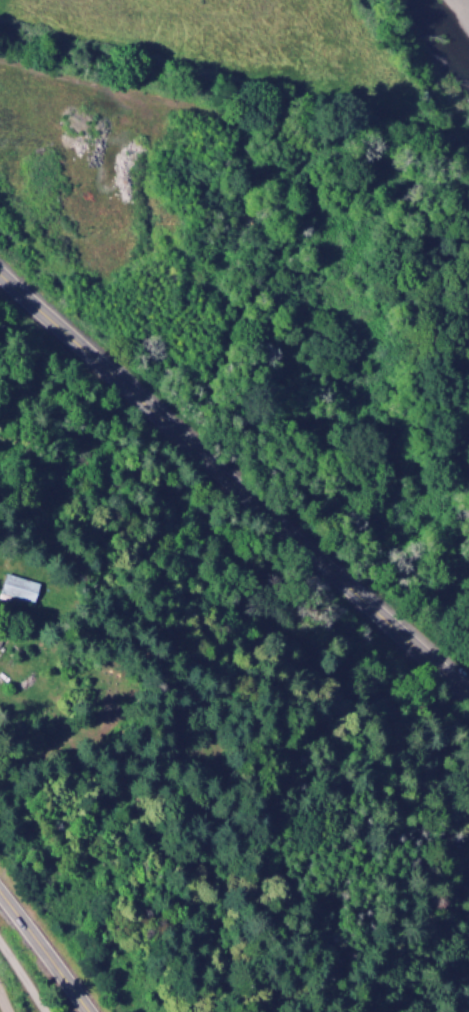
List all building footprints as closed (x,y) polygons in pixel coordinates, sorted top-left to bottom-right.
[(38,586),(3,574),(0,583),(0,596),(32,606),(38,586)]
